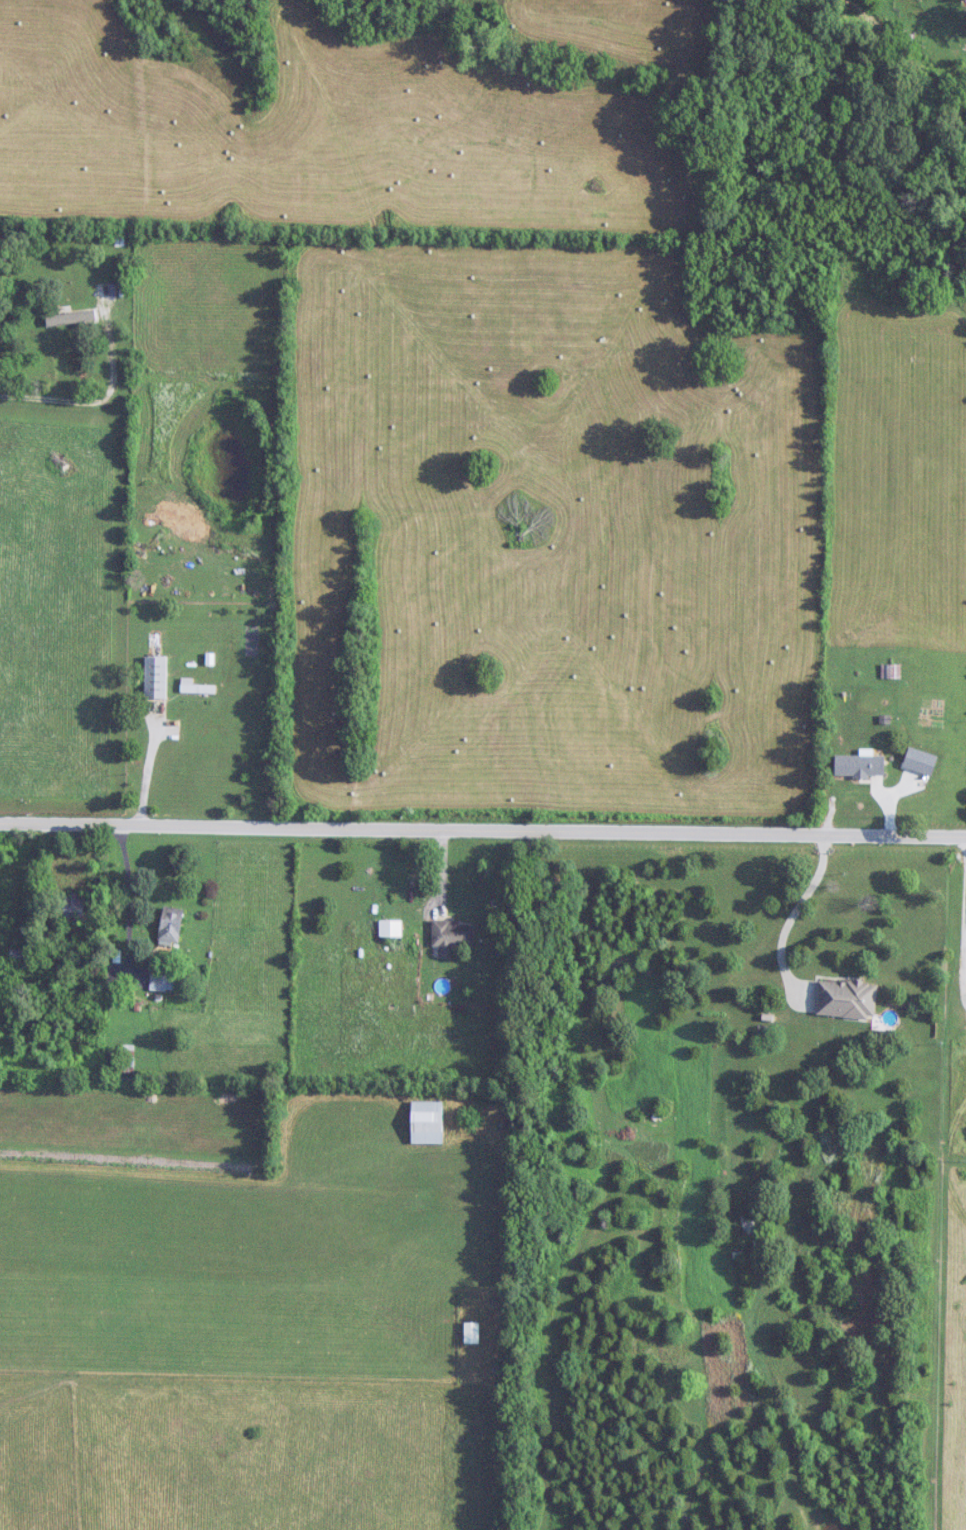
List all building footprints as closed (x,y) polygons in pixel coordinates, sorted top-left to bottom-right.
[(99,302),(115,301),(113,284),(97,286),(99,302)] [(97,320),(95,309),(46,317),(48,328),(97,320)] [(146,657),(146,698),(167,698),(167,657),(146,657)] [(883,679),(901,679),(901,665),(883,665),(883,679)] [(181,693),(216,693),(216,686),(194,685),(194,679),(181,679),(181,693)] [(885,757),(836,757),(836,778),(885,778),(885,757)] [(85,925),(86,899),(65,898),(64,925),(85,925)] [(159,944),(179,947),(184,910),(164,907),(159,944)] [(402,922),(385,922),(385,937),(402,937),(402,922)] [(433,948),(439,948),(439,959),(453,959),(453,948),(474,948),(474,922),(433,922),(433,948)] [(27,964),(27,949),(11,949),(11,964),(27,964)] [(151,992),(174,992),(174,968),(151,968),(151,992)] [(442,1102),(412,1102),(412,1131),(442,1131),(442,1102)] [(480,1323),(464,1323),(464,1344),(480,1344),(480,1323)]
